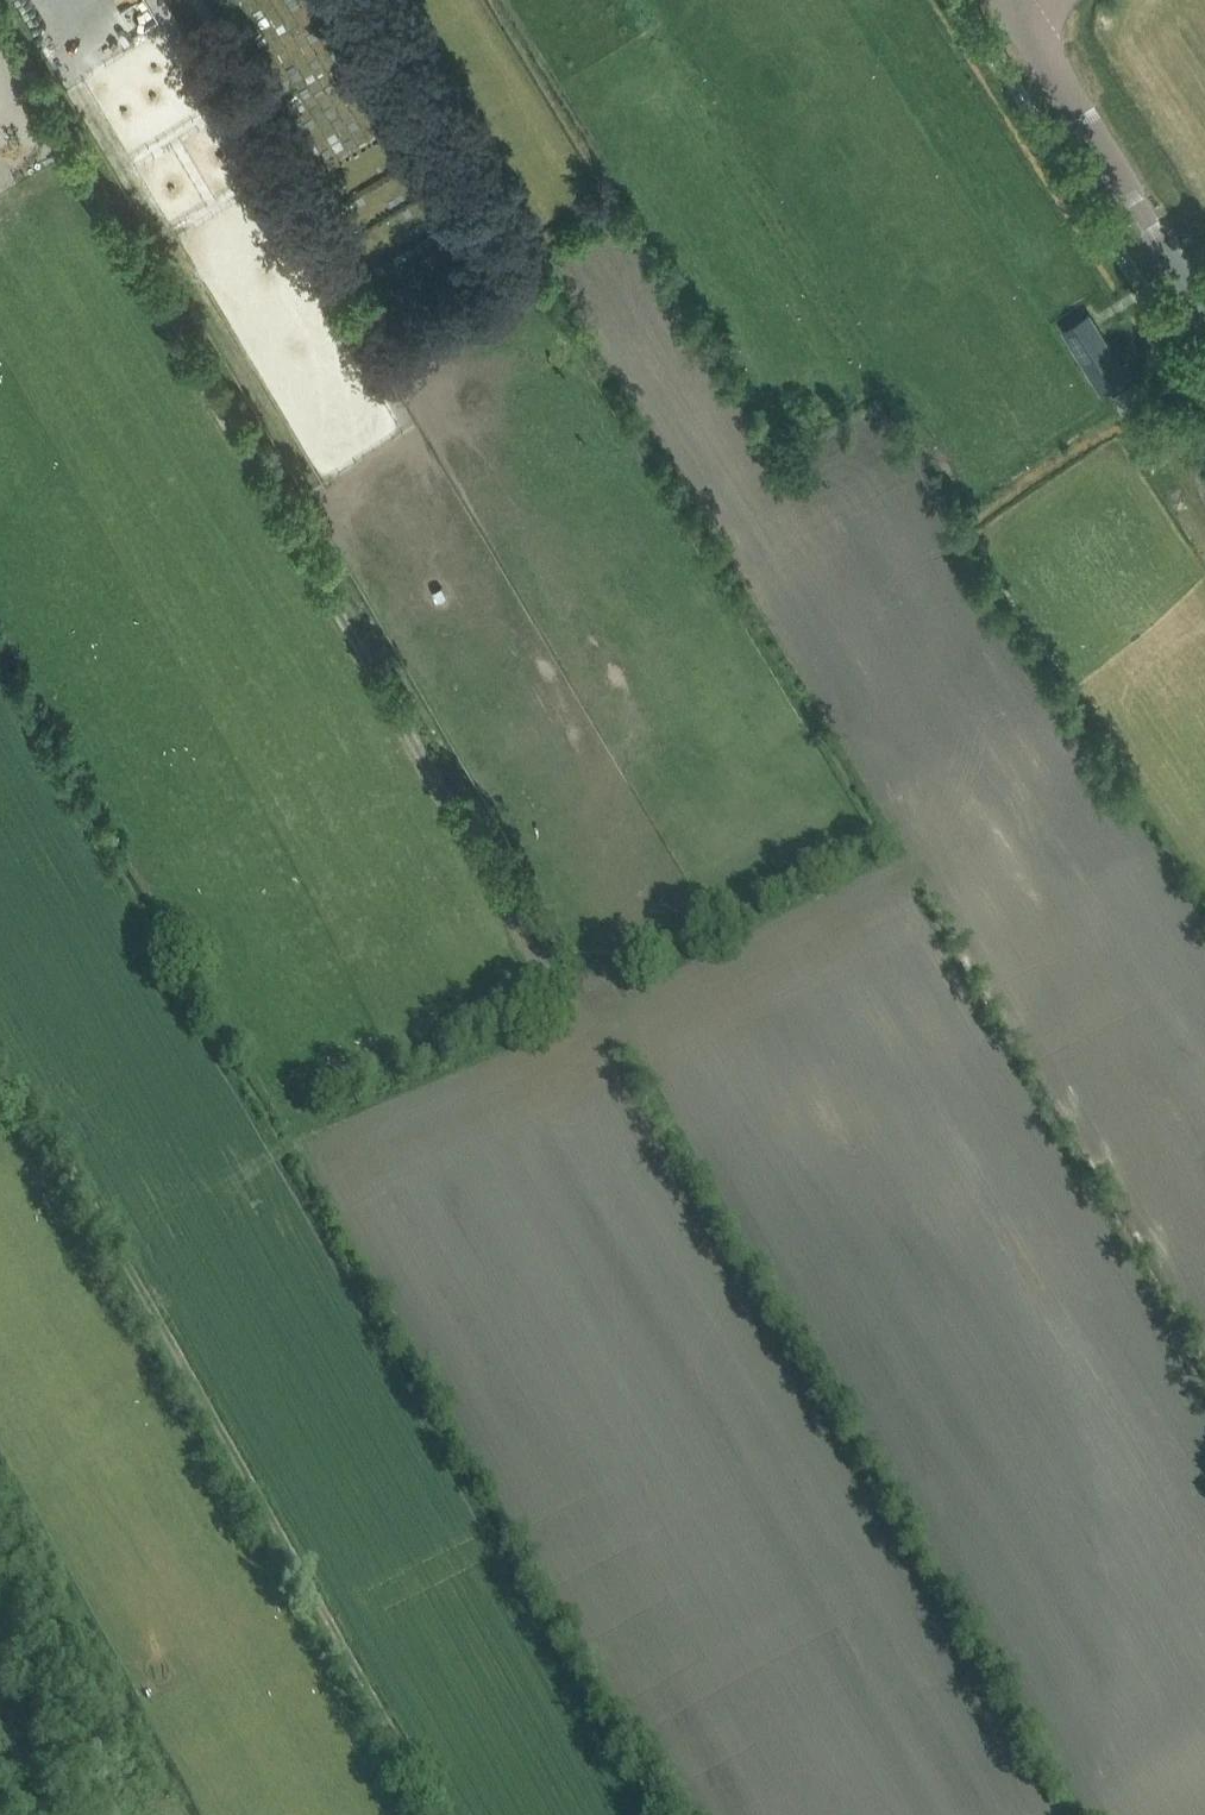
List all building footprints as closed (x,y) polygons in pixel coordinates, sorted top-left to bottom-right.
[(1129,375),(1091,311),(1062,329),(1101,392),(1129,375)] [(1143,398),(1133,382),(1112,395),(1122,411),(1143,398)]
